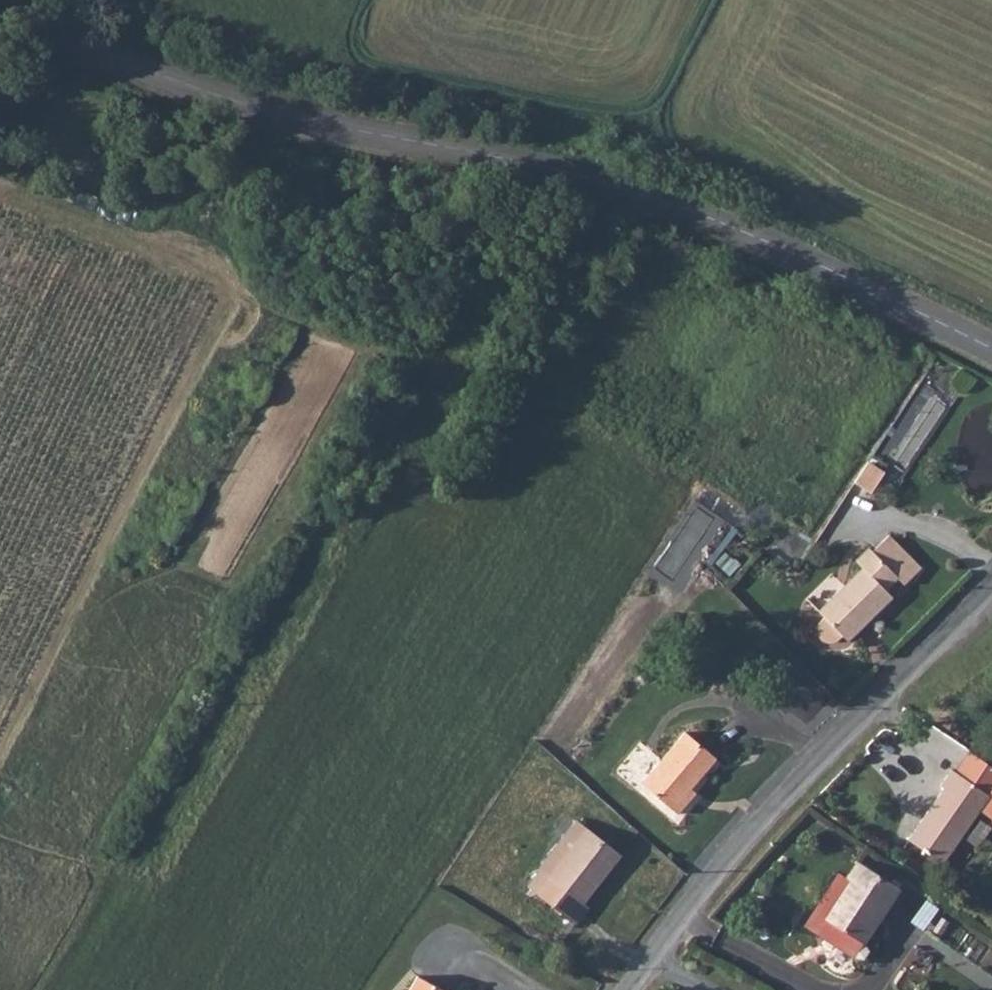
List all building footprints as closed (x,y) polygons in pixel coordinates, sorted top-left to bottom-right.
[(900,468),(915,442),(912,441),(936,401),(914,388),(875,453),(900,468)] [(866,460),(853,481),(870,491),(883,470),(866,460)] [(873,550),(870,548),(855,562),(863,569),(820,612),(825,617),(823,620),(820,626),(819,632),(819,634),(820,638),(823,641),(827,643),(831,643),(836,642),(841,639),(844,636),(848,640),(891,597),(884,591),(896,578),(903,585),(920,567),(889,534),(873,550)] [(689,791),(719,756),(689,730),(644,781),(680,812),(695,795),(689,791)] [(938,865),(974,814),(991,825),(991,808),(983,802),(945,774),(934,791),(938,794),(905,841),(938,865)] [(991,808),(991,799),(987,796),(983,802),(991,808)] [(585,899),(621,852),(589,826),(552,873),(543,866),(530,882),(576,921),(590,904),(585,899)] [(852,877),(828,916),(865,940),(899,885),(859,859),(849,875),(852,877)] [(849,875),(839,869),(805,922),(861,958),(870,944),(865,940),(828,916),(852,877),(849,875)] [(418,975),(410,989),(447,989),(418,975)]
